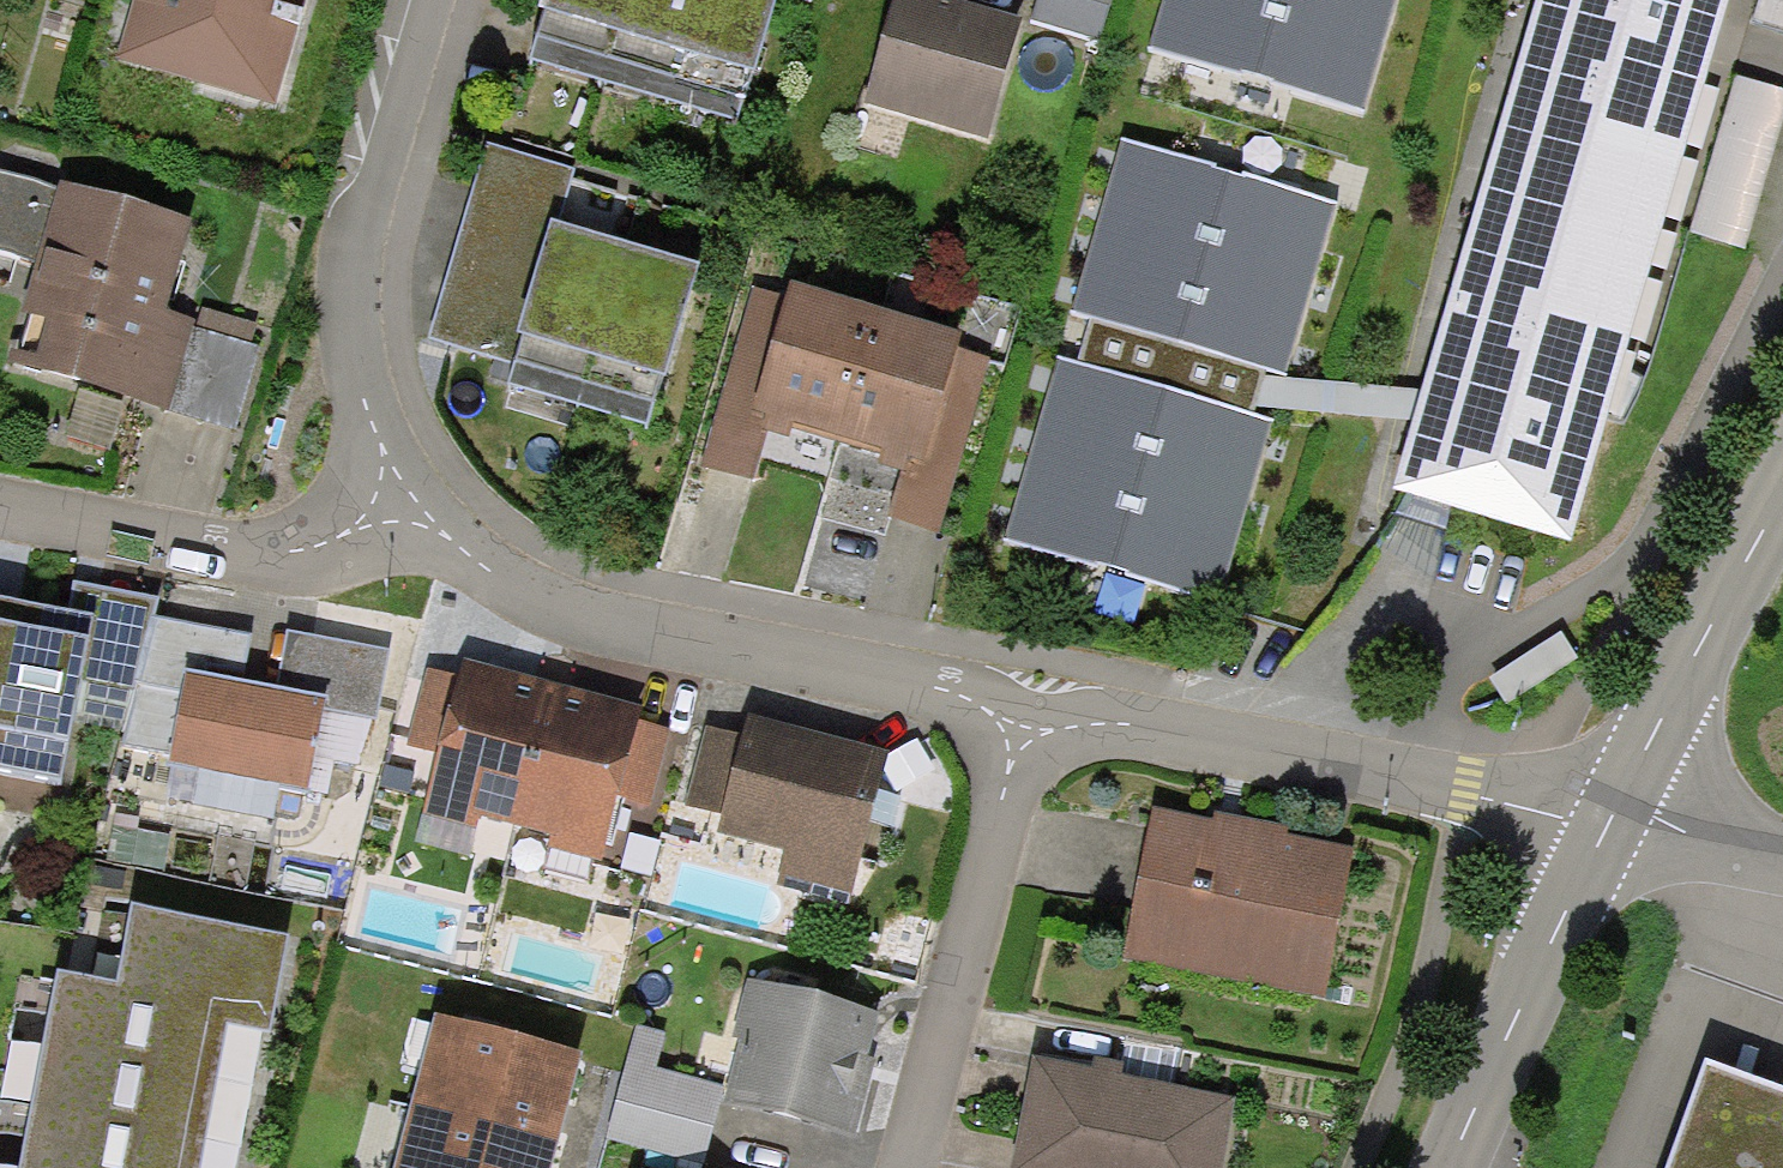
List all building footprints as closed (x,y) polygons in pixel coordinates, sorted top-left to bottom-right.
[(122,52),(267,94),(294,0),(137,0),(122,52)] [(627,0),(548,0),(529,61),(600,84),(627,0)] [(705,0),(627,0),(600,84),(671,106),(705,0)] [(783,0),(705,0),(671,106),(742,129),(783,0)] [(1116,0),(1034,0),(1027,24),(1103,45),(1116,0)] [(1151,47),(1361,108),(1392,0),(1165,0),(1151,47)] [(1568,542),(1725,0),(1541,0),(1541,1),(1423,393),(1415,422),(1394,492),(1568,542)] [(1012,44),(889,7),(858,111),(981,148),(1012,44)] [(1335,205),(1123,144),(1072,315),(1092,321),(1078,367),(1059,361),(1005,538),(1218,602),(1272,424),(1249,417),(1252,408),(1258,390),(1261,379),(1263,372),(1285,378),(1335,205)] [(574,180),(483,152),(424,343),(515,371),(559,228),(574,180)] [(0,178),(0,248),(48,263),(15,373),(228,436),(256,344),(217,332),(170,318),(194,236),(0,178)] [(632,250),(559,228),(515,371),(588,393),(632,250)] [(698,271),(632,250),(588,393),(654,414),(698,271)] [(878,327),(789,301),(783,321),(753,422),(843,448),(878,327)] [(753,422),(783,321),(750,312),(705,465),(738,474),(753,422)] [(968,353),(878,327),(843,448),(932,474),(968,353)] [(1423,393),(1261,379),(1252,408),(1415,422),(1423,393)] [(73,714),(128,722),(152,620),(154,602),(73,585),(67,613),(0,599),(0,626),(19,630),(87,643),(73,714)] [(123,745),(174,751),(190,669),(241,679),(248,636),(152,620),(128,722),(123,745)] [(0,626),(0,728),(19,630),(0,626)] [(19,630),(0,728),(0,770),(59,782),(73,714),(87,643),(19,630)] [(381,720),(394,651),(283,630),(273,685),(241,679),(190,669),(174,751),(171,768),(306,794),(322,709),(381,720)] [(425,821),(514,843),(550,699),(461,677),(425,821)] [(514,843),(603,865),(639,721),(550,699),(514,843)] [(722,837),(861,877),(892,769),(753,729),(722,837)] [(1311,1000),(1341,864),(1151,821),(1120,958),(1311,1000)] [(143,919),(128,992),(224,1011),(273,1020),(287,947),(143,919)] [(211,1081),(224,1011),(128,992),(63,979),(49,1049),(211,1081)] [(876,1018),(748,986),(727,1110),(847,1140),(876,1018)] [(434,1027),(412,1113),(558,1149),(579,1063),(434,1027)] [(718,1097),(656,1082),(665,1042),(637,1035),(609,1151),(679,1167),(701,1167),(718,1097)] [(198,1146),(211,1081),(49,1049),(37,1115),(198,1146)] [(1234,1110),(1037,1067),(1014,1167),(1222,1167),(1234,1110)] [(1707,1068),(1671,1167),(1782,1167),(1782,1095),(1707,1068)] [(399,1167),(553,1167),(558,1149),(412,1113),(399,1167)] [(198,1146),(37,1115),(26,1167),(194,1167),(198,1146)]
